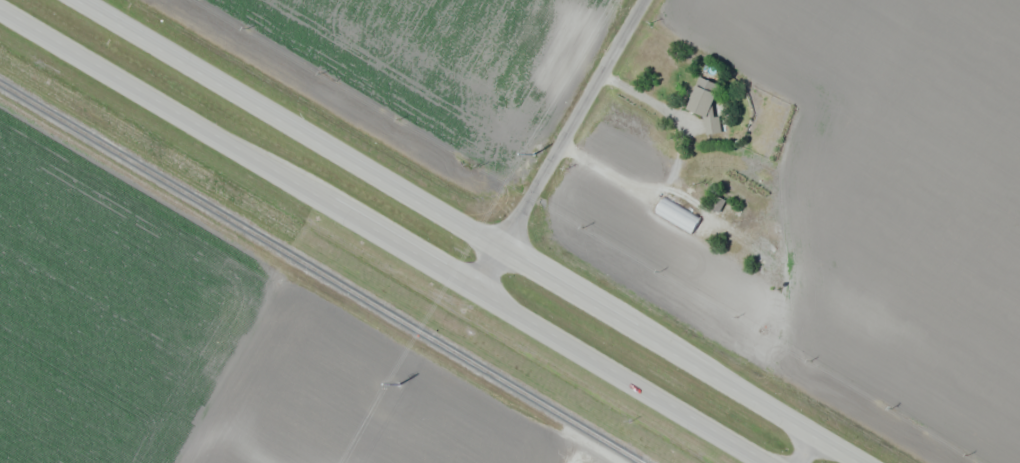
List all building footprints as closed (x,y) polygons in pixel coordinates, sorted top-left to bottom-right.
[(697,120),(677,111),(693,74),(716,84),(706,108),(707,117),(713,116),(715,132),(698,134),(697,120)] [(655,212),(691,234),(701,218),(665,196),(655,212)]
